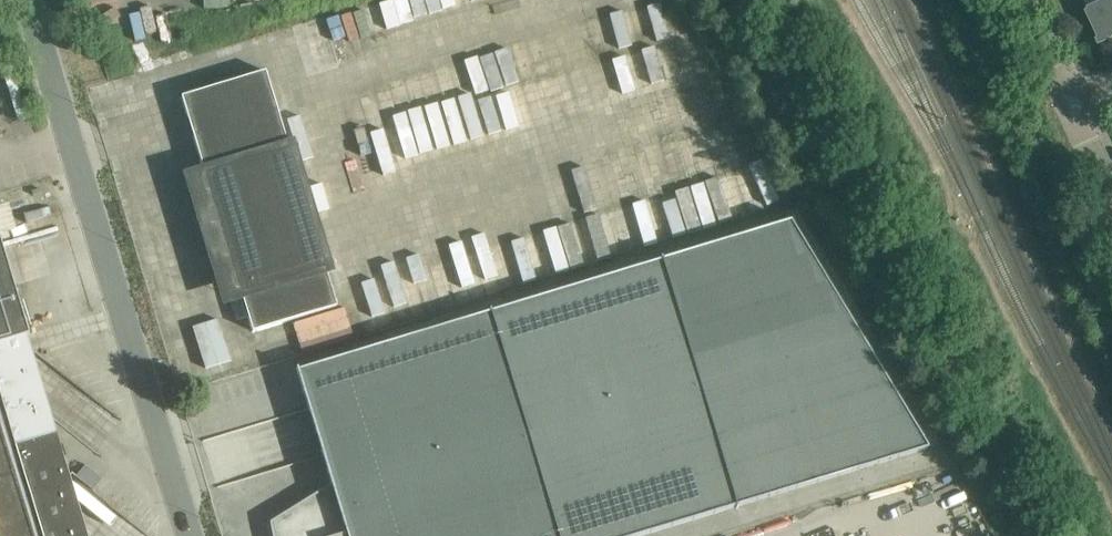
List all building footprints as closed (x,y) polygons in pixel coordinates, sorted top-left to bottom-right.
[(1086,11),(1101,43),(1111,37),(1111,0),(1084,0),(1089,10),(1086,11)] [(266,71),(182,96),(214,200),(201,204),(220,269),(233,265),(253,331),(337,305),(266,71)] [(928,446),(791,219),(299,369),(298,367),(297,367),(336,491),(271,521),(273,532),(274,535),(636,535),(928,446)] [(28,333),(30,333),(0,236),(0,535),(88,535),(70,475),(57,432),(34,354),(28,333)] [(345,309),(328,313),(332,327),(348,322),(345,309)] [(85,463),(76,476),(93,489),(102,477),(85,463)]
